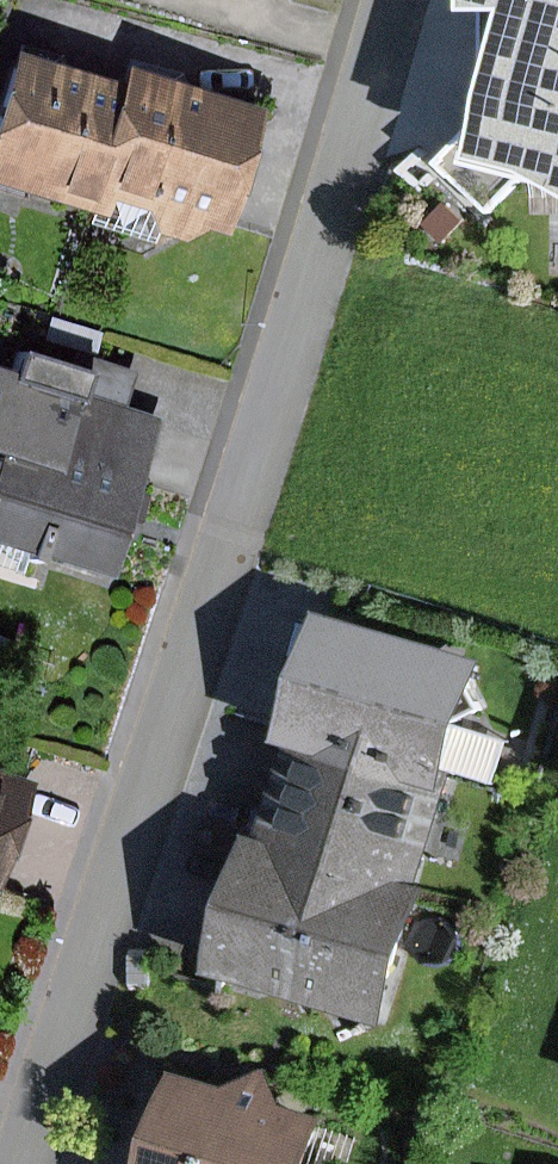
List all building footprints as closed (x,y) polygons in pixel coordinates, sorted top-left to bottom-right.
[(458,158),(521,174),(557,196),(557,0),(453,0),(453,14),(494,12),(458,158)] [(22,50),(0,132),(0,181),(102,208),(102,197),(135,80),(22,50)] [(135,80),(102,197),(234,234),(272,103),(140,65),(135,80)] [(96,396),(102,377),(33,356),(27,378),(3,371),(0,381),(0,454),(13,458),(72,476),(96,396)] [(13,458),(0,502),(0,539),(122,576),(170,418),(96,396),(72,476),(13,458)] [(337,591),(295,725),(312,732),(468,779),(510,644),(337,591)] [(312,732),(282,832),(438,879),(468,779),(312,732)] [(13,887),(48,783),(0,767),(0,883),(13,887)] [(275,829),(233,964),(406,1018),(448,883),(438,879),(282,832),(275,829)] [(171,1163),(328,1163),(345,1112),(294,1096),(277,1060),(243,1080),(202,1067),(171,1163)]
